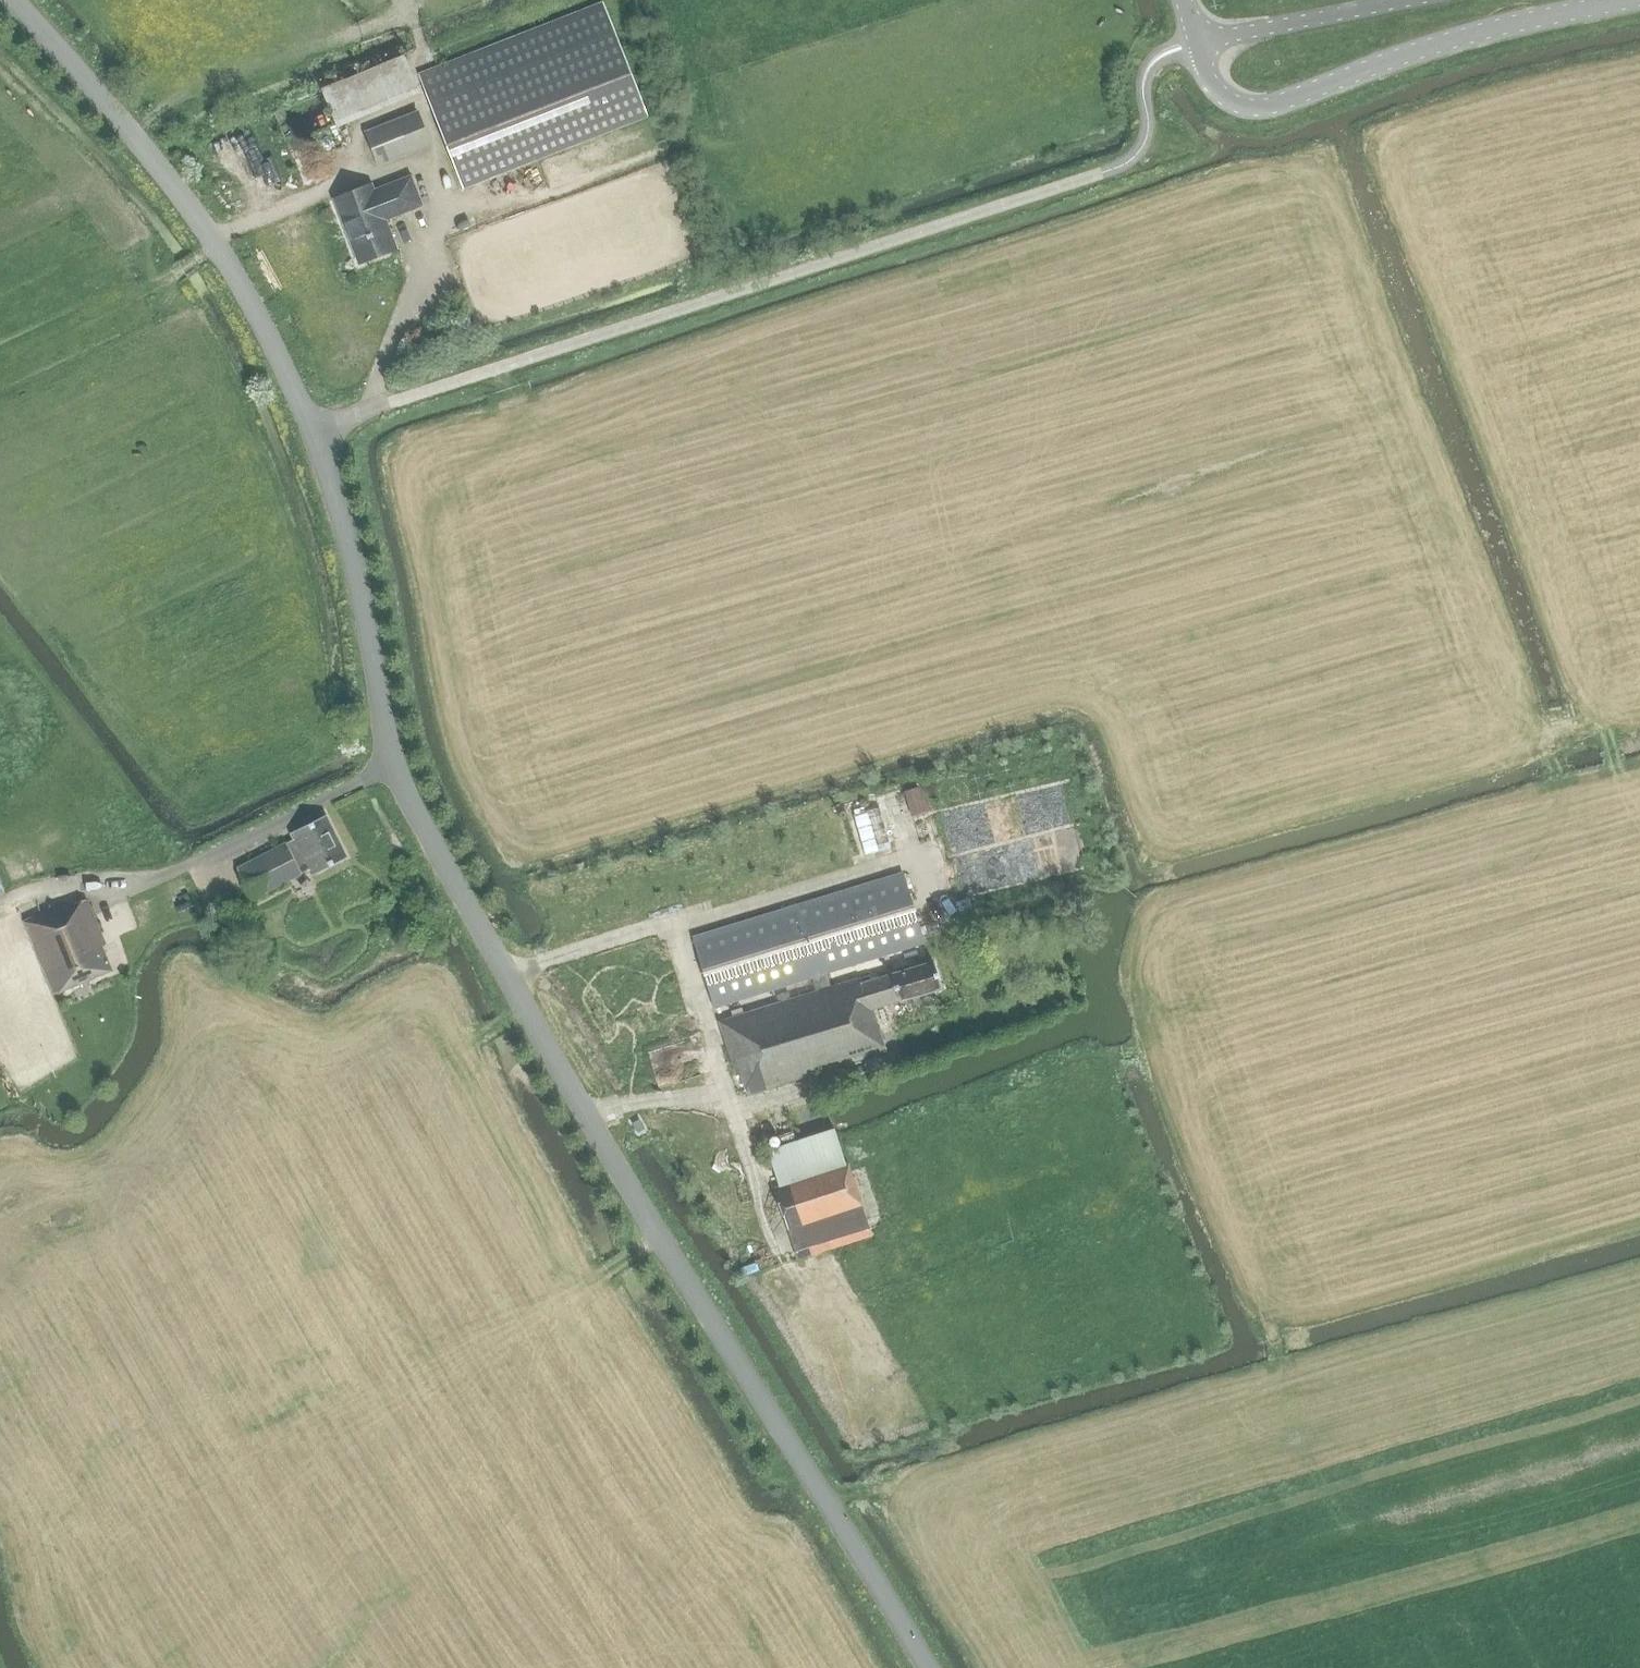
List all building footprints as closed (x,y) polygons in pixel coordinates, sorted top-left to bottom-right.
[(648,115),(614,29),(603,1),(418,74),(463,188),(538,158),(648,115)] [(378,164),(430,144),(417,112),(366,132),(378,164)] [(384,219),(420,205),(410,178),(373,192),(371,186),(336,200),(360,262),(395,248),(384,219)] [(918,787),(904,791),(911,816),(932,810),(918,787)] [(311,874),(345,856),(325,817),(291,834),(294,839),(286,843),(286,842),(237,868),(253,899),(302,873),(301,873),(309,869),(311,874)] [(900,1001),(941,988),(933,961),(870,980),(869,976),(860,978),(830,987),(826,973),(923,943),(902,872),(694,936),(715,1007),(812,978),(816,992),(719,1021),(737,1074),(741,1073),(748,1094),(886,1051),(873,1009),(899,1000),(900,1001)] [(55,994),(112,970),(102,946),(106,944),(86,899),(68,907),(67,903),(24,921),(55,994)] [(849,1164),(845,1165),(833,1128),(765,1150),(778,1187),(775,1188),(788,1229),(862,1204),(849,1164)] [(862,1204),(788,1229),(798,1260),(834,1248),(873,1236),(862,1204)]
